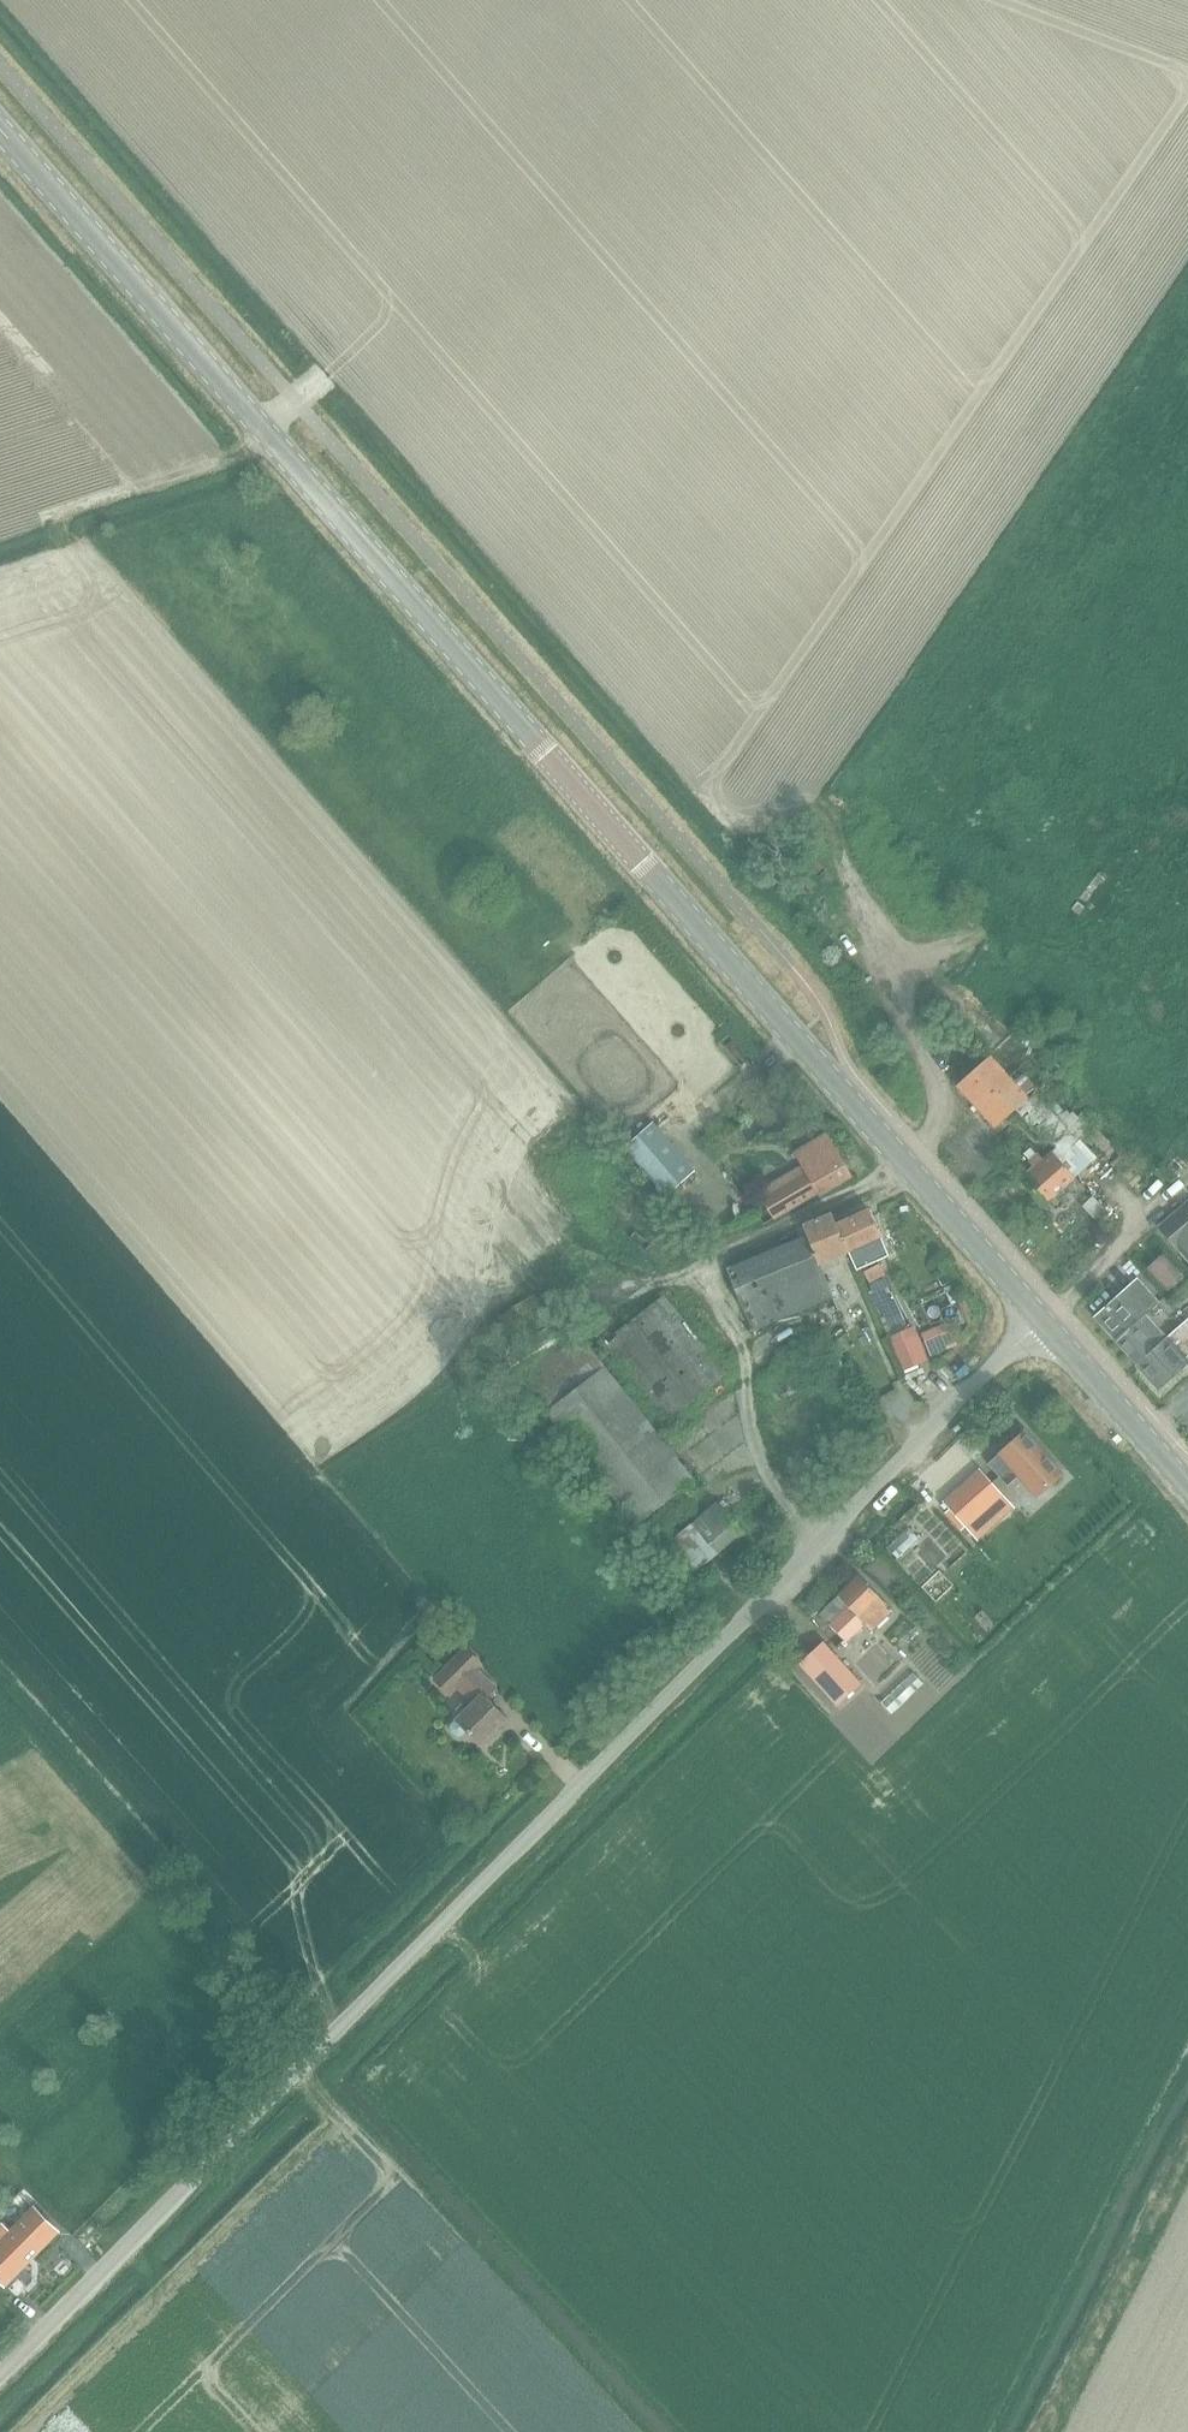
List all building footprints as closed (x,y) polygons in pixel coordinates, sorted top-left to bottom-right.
[(987,1054),(964,1075),(953,1085),(991,1128),(1011,1110),(1036,1138),(1038,1136),(1051,1150),(1040,1160),(1035,1155),(1026,1163),(1030,1168),(1020,1177),(1043,1203),(1072,1176),(1057,1159),(1075,1143),(1030,1093),(1025,1097),(987,1054)] [(624,1148),(666,1196),(695,1170),(653,1122),(624,1148)] [(797,1151),(807,1172),(761,1195),(758,1189),(757,1189),(770,1214),(846,1175),(826,1136),(797,1151)] [(1187,1242),(1187,1200),(1159,1225),(1179,1250),(1187,1242)] [(866,1205),(833,1220),(845,1248),(878,1234),(866,1205)] [(845,1248),(833,1220),(828,1209),(801,1221),(805,1231),(723,1267),(750,1329),(832,1293),(817,1260),(845,1248)] [(1160,1256),(1157,1259),(1146,1268),(1162,1287),(1177,1275),(1160,1256)] [(878,1261),(863,1268),(869,1281),(885,1274),(878,1261)] [(1094,1316),(1136,1364),(1165,1337),(1146,1316),(1161,1302),(1139,1277),(1094,1316)] [(601,1348),(662,1424),(725,1374),(663,1298),(601,1348)] [(912,1318),(926,1344),(948,1332),(934,1306),(912,1318)] [(1165,1337),(1136,1364),(1157,1387),(1186,1361),(1184,1359),(1187,1355),(1187,1317),(1165,1337)] [(891,1345),(902,1370),(926,1359),(916,1334),(891,1345)] [(860,1363),(850,1374),(856,1380),(872,1363),(860,1352),(855,1358),(860,1363)] [(635,1525),(692,1479),(604,1368),(547,1414),(635,1525)] [(1042,1402),(1018,1424),(1059,1468),(1083,1447),(1042,1402)] [(1007,1484),(1016,1476),(1036,1498),(1061,1475),(1023,1432),(988,1464),(1007,1484)] [(980,1469),(944,1501),(966,1527),(1002,1494),(980,1469)] [(703,1564),(743,1530),(719,1502),(679,1536),(703,1564)] [(870,1628),(891,1609),(858,1574),(818,1612),(846,1641),(865,1623),(870,1628)] [(836,1705),(860,1683),(821,1641),(797,1663),(836,1705)] [(467,1730),(484,1747),(501,1730),(497,1727),(507,1718),(486,1696),(496,1686),(477,1667),(481,1663),(465,1647),(434,1678),(450,1694),(458,1687),(473,1702),(450,1724),(450,1730),(456,1736),(461,1736),(467,1730)] [(56,2173),(45,2161),(0,2202),(0,2223),(56,2173)] [(4,2284),(58,2230),(34,2206),(10,2231),(1,2222),(0,2223),(0,2280),(4,2284)]
